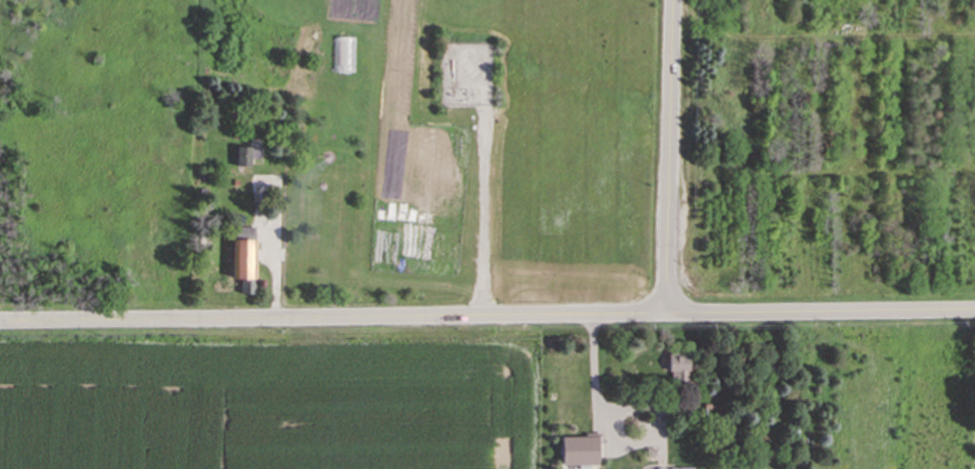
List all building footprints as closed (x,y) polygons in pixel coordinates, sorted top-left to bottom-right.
[(249,166),(250,146),(235,146),(235,165),(249,166)] [(233,238),(232,293),(253,293),(254,227),(242,226),(242,238),(233,238)] [(687,352),(668,353),(668,377),(687,377),(687,352)] [(560,435),(560,464),(597,464),(597,443),(600,442),(600,434),(560,435)]
